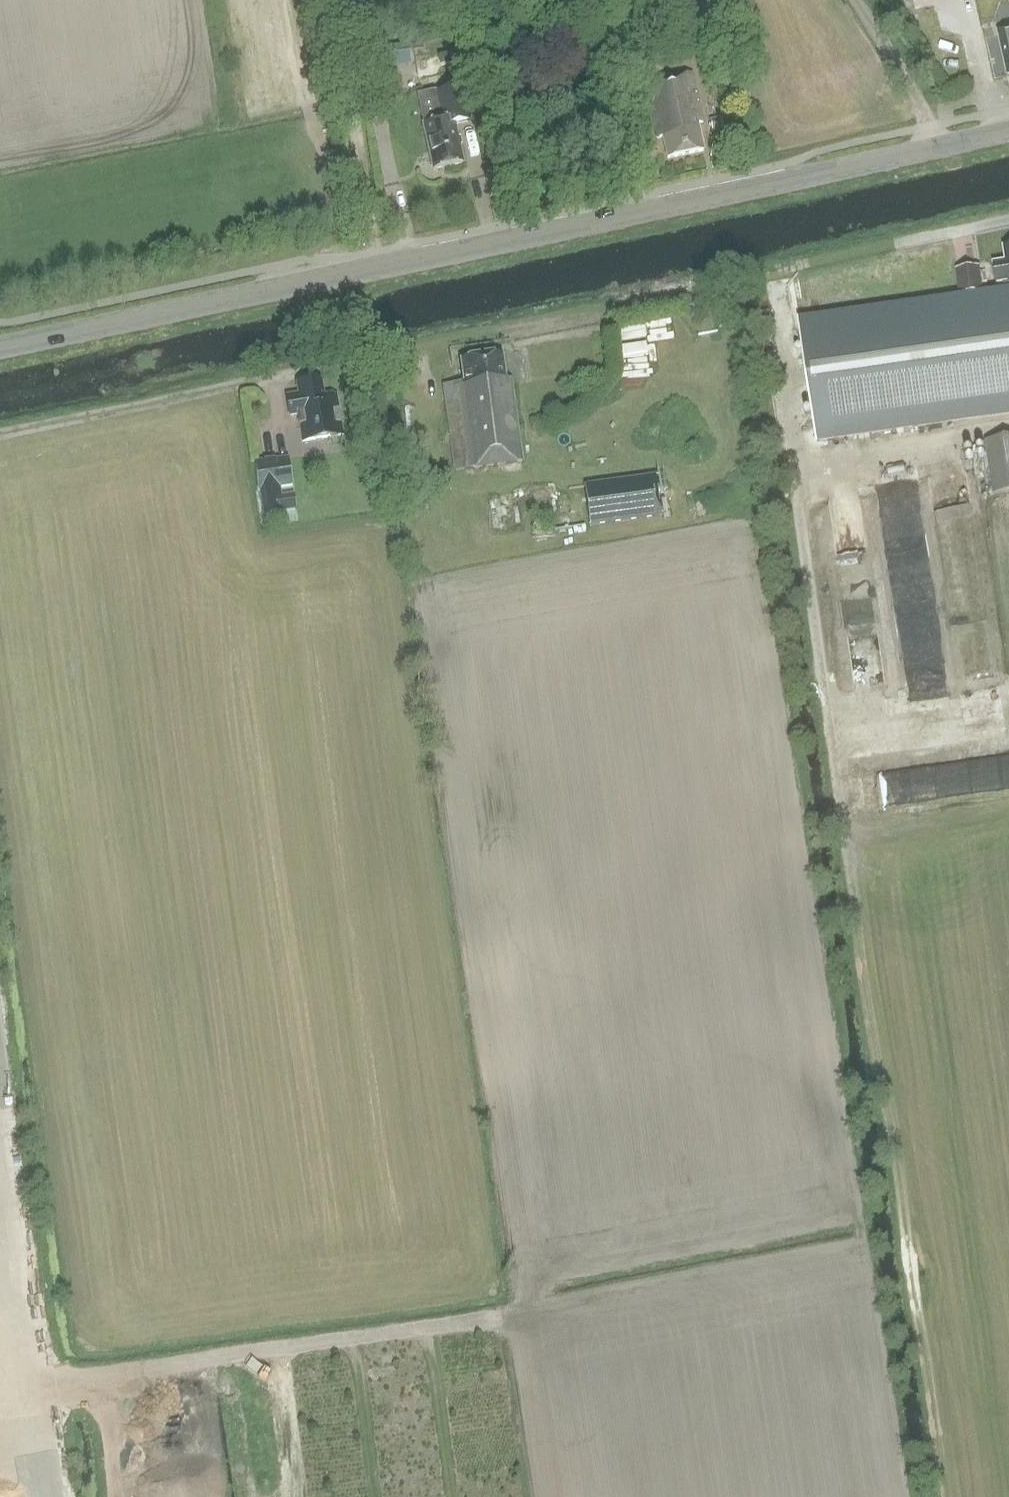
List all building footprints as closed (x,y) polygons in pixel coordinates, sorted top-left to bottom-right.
[(998,32),(1008,76),(1008,30),(998,32)] [(361,51),(364,71),(410,64),(407,44),(361,51)] [(663,137),(668,159),(703,151),(698,124),(703,123),(692,74),(645,84),(657,139),(663,137)] [(455,125),(470,121),(463,87),(437,92),(443,121),(424,125),(433,170),(463,164),(455,125)] [(710,120),(712,131),(723,129),(720,118),(710,120)] [(817,442),(1008,414),(1008,248),(1005,248),(1007,262),(995,264),(998,284),(1004,283),(1005,294),(800,324),(817,442)] [(959,295),(983,292),(979,266),(955,270),(959,295)] [(456,470),(521,462),(510,379),(506,380),(502,354),(461,360),(464,382),(444,384),(456,470)] [(303,441),(342,434),(336,394),(323,396),(320,380),(299,384),(301,395),(288,397),(291,415),(299,414),(303,441)] [(994,494),(1008,491),(1008,438),(986,441),(994,494)] [(288,457),(255,462),(259,491),(261,491),(264,514),(296,510),(294,493),(281,495),(280,488),(293,486),(288,457)] [(584,485),(590,526),(662,517),(661,504),(658,505),(656,488),(658,488),(657,475),(584,485)]
